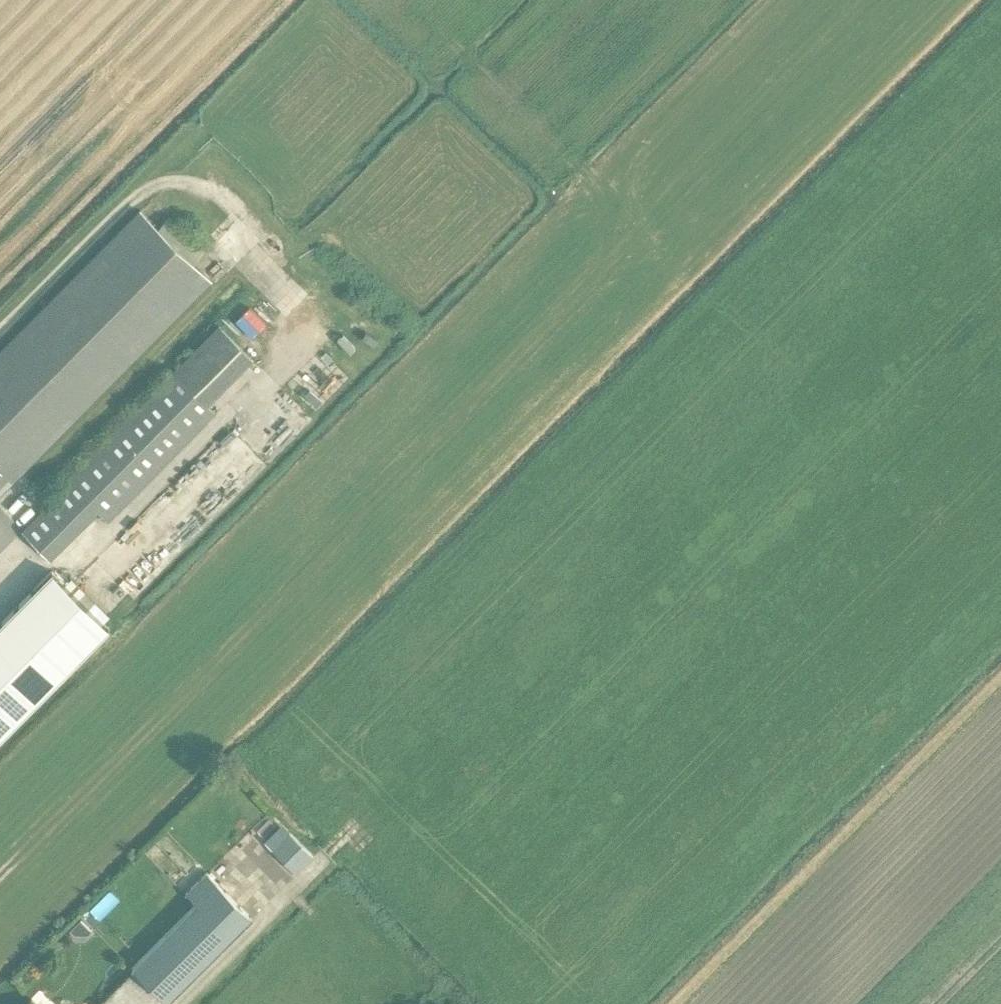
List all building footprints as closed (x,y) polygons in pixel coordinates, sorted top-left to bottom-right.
[(158,226),(141,209),(0,351),(0,493),(212,279),(195,262),(206,251),(170,214),(158,226)] [(215,412),(207,405),(252,359),(218,325),(39,506),(42,510),(22,530),(51,558),(53,555),(98,510),(108,520),(215,412)] [(109,628),(52,570),(0,622),(0,737),(109,628)] [(295,871),(313,854),(289,830),(271,848),(295,871)] [(132,967),(167,1002),(252,917),(206,872),(186,892),(196,903),(132,967)]
